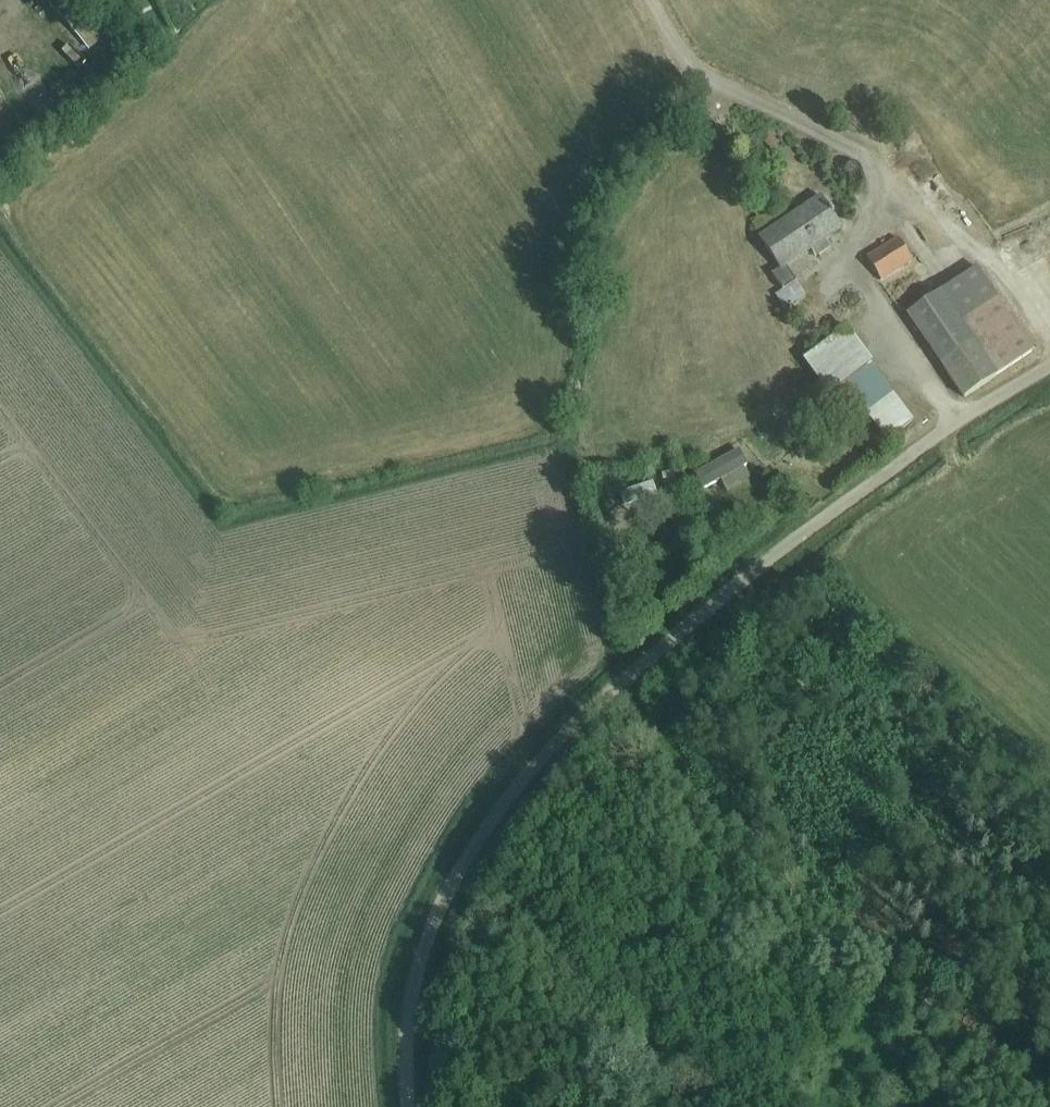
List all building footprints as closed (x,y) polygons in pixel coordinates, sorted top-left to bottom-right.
[(786,265),(841,228),(820,197),(759,237),(780,269),(773,274),(782,288),(795,280),(786,265)] [(868,258),(883,281),(914,261),(900,238),(868,258)] [(979,268),(942,292),(909,314),(965,397),(1034,352),(979,268)] [(776,297),(785,308),(803,294),(794,282),(776,297)] [(851,424),(866,413),(887,441),(912,422),(871,366),(873,365),(846,328),(803,360),(851,424)] [(737,451),(693,476),(702,492),(746,466),(737,451)] [(711,489),(719,502),(761,478),(753,464),(711,489)] [(619,494),(623,508),(631,505),(635,517),(661,509),(653,484),(619,494)] [(600,494),(609,519),(621,515),(613,490),(600,494)] [(700,497),(688,504),(695,516),(706,510),(700,497)]
